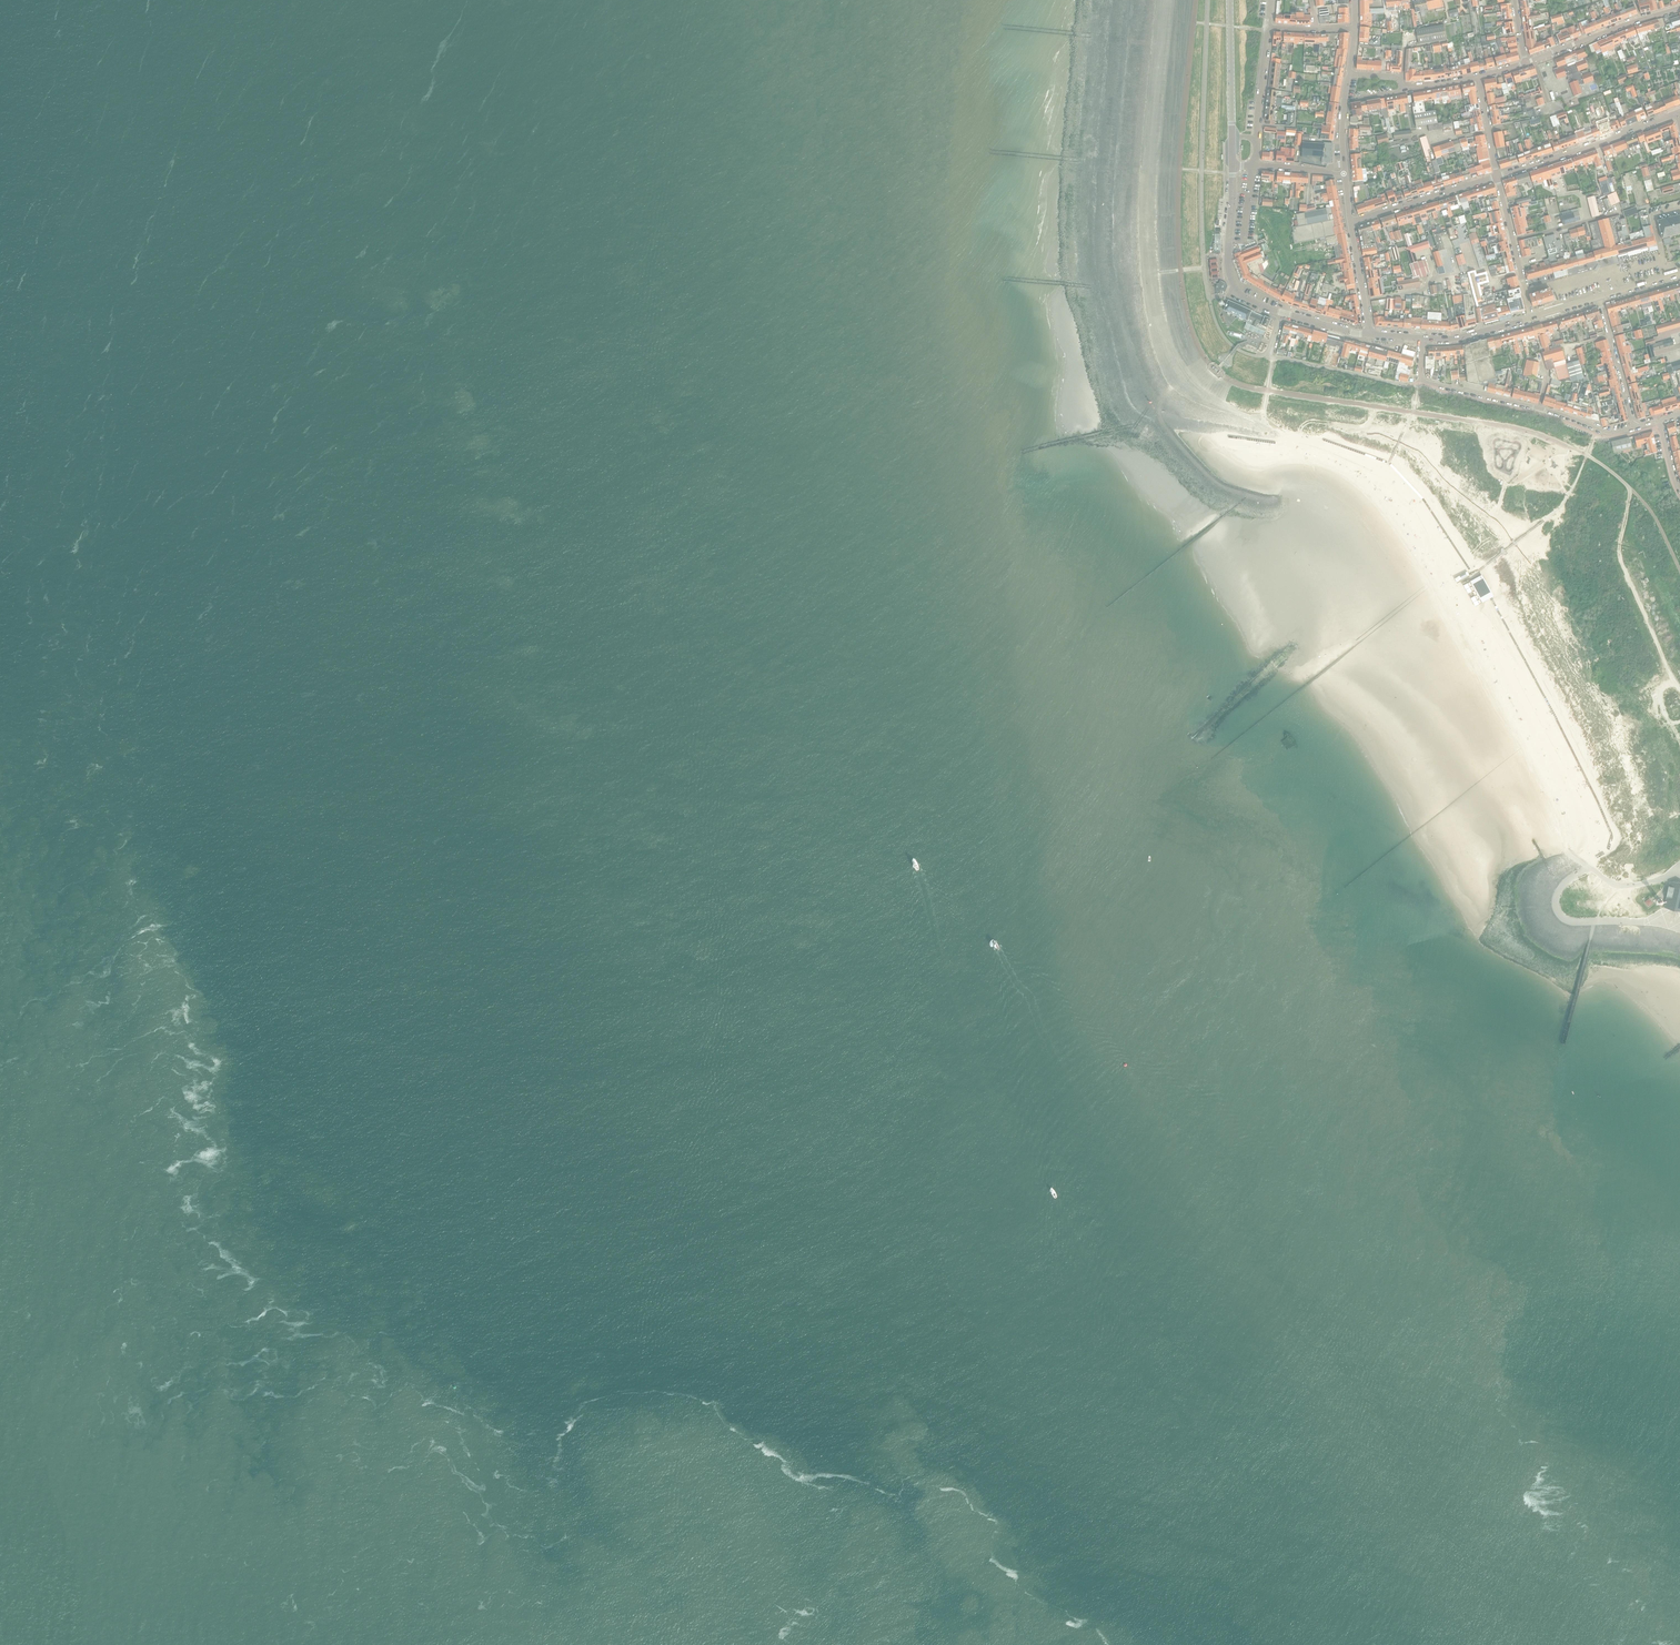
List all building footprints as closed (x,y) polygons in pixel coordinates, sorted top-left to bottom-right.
[(1367,13),(1369,13),(1384,13),(1384,8),(1369,9),(1369,4),(1373,3),(1372,0),(1360,1),(1360,15),(1367,15),(1367,13)] [(1398,6),(1398,0),(1386,0),(1387,10),(1392,10),(1392,6),(1398,6)] [(1398,6),(1404,5),(1405,9),(1410,8),(1410,10),(1412,10),(1412,14),(1413,22),(1416,21),(1415,16),(1413,4),(1410,4),(1409,0),(1398,0),(1398,6)] [(1426,0),(1422,0),(1418,1),(1421,12),(1422,17),(1426,16),(1424,10),(1428,9),(1428,10),(1426,0)] [(1428,10),(1443,6),(1442,0),(1426,0),(1428,10)] [(1532,7),(1531,3),(1528,4),(1528,0),(1527,0),(1525,0),(1520,1),(1521,9),(1532,7)] [(1641,13),(1650,11),(1648,0),(1641,2),(1641,0),(1637,0),(1641,13)] [(1661,9),(1664,8),(1663,1),(1659,2),(1658,0),(1648,0),(1651,12),(1661,9)] [(1275,23),(1283,23),(1284,15),(1278,15),(1278,13),(1279,13),(1280,1),(1277,1),(1276,15),(1276,14),(1275,23)] [(1616,2),(1617,4),(1623,20),(1628,18),(1626,10),(1622,11),(1621,8),(1622,8),(1619,1),(1616,2)] [(1511,4),(1503,5),(1501,5),(1501,9),(1504,9),(1504,12),(1512,11),(1511,4)] [(1623,20),(1617,4),(1614,5),(1616,10),(1617,10),(1618,13),(1614,14),(1617,22),(1623,20)] [(1626,10),(1628,18),(1638,14),(1634,4),(1630,6),(1631,8),(1626,10)] [(1521,9),(1523,16),(1541,13),(1538,14),(1537,11),(1533,11),(1534,14),(1530,15),(1529,8),(1532,7),(1521,9)] [(1512,11),(1504,12),(1505,20),(1513,19),(1512,11)] [(1609,16),(1612,24),(1617,22),(1614,14),(1613,11),(1612,12),(1612,13),(1611,13),(1612,15),(1609,16)] [(1296,15),(1296,24),(1311,25),(1311,15),(1303,15),(1303,13),(1296,13),(1296,15)] [(1360,15),(1360,22),(1360,26),(1364,26),(1364,27),(1371,27),(1371,22),(1370,22),(1369,13),(1367,13),(1367,15),(1360,15)] [(1524,24),(1524,25),(1531,24),(1531,19),(1541,18),(1541,13),(1523,16),(1524,24)] [(1283,23),(1296,24),(1296,15),(1290,14),(1290,16),(1284,15),(1283,23)] [(1561,14),(1550,17),(1552,23),(1563,20),(1561,14)] [(1349,15),(1339,15),(1338,15),(1338,23),(1349,23),(1349,15)] [(1329,16),(1319,17),(1320,24),(1326,24),(1326,20),(1330,20),(1329,16)] [(1605,27),(1612,24),(1609,16),(1602,19),(1605,27)] [(1602,19),(1596,21),(1599,29),(1605,27),(1602,19)] [(1645,24),(1648,32),(1655,29),(1655,30),(1661,29),(1658,20),(1653,21),(1645,24)] [(1589,24),(1588,21),(1579,24),(1582,33),(1585,33),(1585,34),(1592,32),(1589,24)] [(1596,21),(1589,24),(1592,32),(1599,29),(1596,21)] [(1507,34),(1515,33),(1513,22),(1505,23),(1507,34)] [(1645,24),(1635,27),(1638,34),(1640,40),(1645,38),(1644,35),(1643,35),(1642,33),(1648,32),(1645,24)] [(1419,44),(1447,40),(1444,25),(1417,30),(1419,44)] [(1567,29),(1569,32),(1568,32),(1571,40),(1582,36),(1578,27),(1575,28),(1574,26),(1567,29)] [(1361,27),(1359,46),(1368,47),(1369,33),(1371,33),(1371,28),(1361,27)] [(1634,27),(1624,31),(1627,39),(1629,42),(1638,38),(1634,27)] [(1561,33),(1557,35),(1560,44),(1571,40),(1568,32),(1569,32),(1567,29),(1560,31),(1561,33)] [(1532,30),(1525,32),(1527,46),(1530,55),(1545,50),(1542,42),(1536,44),(1534,30),(1532,31),(1532,30)] [(1622,41),(1627,39),(1624,31),(1618,34),(1621,43),(1622,42),(1622,41)] [(1281,42),(1281,33),(1274,32),(1273,41),(1273,46),(1276,46),(1277,41),(1281,42)] [(1287,41),(1295,41),(1295,34),(1285,33),(1284,42),(1287,42),(1287,41)] [(1340,33),(1339,49),(1348,50),(1349,33),(1340,33)] [(1299,42),(1305,42),(1305,34),(1295,34),(1295,41),(1294,44),(1299,44),(1299,42)] [(1319,42),(1319,35),(1316,35),(1305,34),(1305,42),(1304,42),(1304,43),(1315,44),(1315,52),(1320,52),(1320,47),(1319,42)] [(1319,35),(1319,42),(1329,42),(1329,34),(1319,35)] [(1618,34),(1611,37),(1614,45),(1621,43),(1618,34)] [(1509,47),(1517,46),(1516,37),(1501,39),(1502,42),(1508,41),(1509,47)] [(1548,40),(1542,42),(1545,50),(1552,47),(1555,46),(1552,37),(1547,39),(1548,40)] [(1614,45),(1611,37),(1593,44),(1596,51),(1601,49),(1602,53),(1608,51),(1607,48),(1614,45)] [(1391,63),(1390,71),(1401,72),(1402,64),(1399,64),(1399,60),(1402,60),(1402,50),(1401,50),(1402,46),(1391,46),(1391,49),(1397,50),(1396,63),(1391,63)] [(1336,56),(1334,67),(1336,68),(1344,69),(1348,50),(1339,49),(1337,49),(1336,56)] [(1404,73),(1406,73),(1406,82),(1424,81),(1423,71),(1423,67),(1418,67),(1418,62),(1412,63),(1412,49),(1406,50),(1404,73)] [(1576,52),(1576,51),(1563,56),(1564,57),(1555,60),(1558,68),(1560,67),(1561,69),(1555,72),(1558,79),(1568,76),(1570,83),(1570,84),(1575,97),(1582,94),(1579,85),(1581,85),(1582,85),(1594,81),(1591,73),(1582,76),(1580,71),(1588,68),(1585,60),(1584,61),(1583,58),(1588,56),(1585,49),(1576,52)] [(1485,59),(1487,69),(1495,67),(1493,57),(1489,58),(1487,50),(1483,51),(1485,59)] [(1480,71),(1478,61),(1477,61),(1477,62),(1473,63),(1471,52),(1468,52),(1471,64),(1469,64),(1471,73),(1480,71)] [(1517,52),(1511,54),(1506,55),(1508,63),(1520,60),(1517,52)] [(1505,55),(1502,56),(1495,58),(1498,66),(1508,63),(1506,55),(1505,55)] [(1453,57),(1450,58),(1452,68),(1454,77),(1461,75),(1459,66),(1458,63),(1454,63),(1453,57)] [(1357,69),(1369,70),(1370,61),(1362,60),(1362,58),(1358,58),(1357,69)] [(1485,59),(1478,61),(1480,71),(1487,69),(1485,59)] [(1370,61),(1369,70),(1382,71),(1382,61),(1375,60),(1375,61),(1370,61)] [(1423,71),(1424,81),(1435,80),(1434,70),(1433,70),(1433,64),(1429,64),(1429,70),(1423,71)] [(1459,66),(1461,75),(1471,73),(1469,64),(1459,66)] [(1626,67),(1628,74),(1638,72),(1636,65),(1636,64),(1626,67)] [(1454,77),(1452,68),(1447,69),(1447,65),(1444,66),(1444,68),(1445,78),(1454,77)] [(1534,66),(1512,73),(1516,84),(1522,82),(1521,80),(1531,77),(1532,79),(1538,77),(1534,66)] [(1334,75),(1343,77),(1344,69),(1336,68),(1335,74),(1332,73),(1322,72),(1322,75),(1334,75)] [(1445,78),(1444,68),(1434,70),(1435,80),(1445,78)] [(1514,83),(1511,73),(1504,76),(1506,83),(1512,82),(1513,84),(1514,83)] [(1321,82),(1320,85),(1325,86),(1329,86),(1332,87),(1333,87),(1341,88),(1343,77),(1334,75),(1333,84),(1330,83),(1321,82)] [(1624,75),(1616,78),(1619,84),(1627,81),(1624,75)] [(1505,96),(1495,99),(1494,93),(1492,93),(1492,90),(1490,90),(1490,89),(1498,87),(1498,89),(1502,88),(1501,84),(1497,85),(1496,78),(1484,81),(1489,105),(1496,104),(1506,101),(1505,96)] [(1466,113),(1469,112),(1480,110),(1479,104),(1478,104),(1475,91),(1476,91),(1475,83),(1462,85),(1464,94),(1469,93),(1471,105),(1465,106),(1466,113)] [(1460,85),(1447,88),(1449,96),(1450,100),(1462,98),(1460,85)] [(1329,86),(1328,93),(1332,94),(1330,101),(1338,103),(1341,88),(1333,87),(1332,87),(1329,86)] [(1433,90),(1434,100),(1435,105),(1440,104),(1439,98),(1442,98),(1443,101),(1450,100),(1449,96),(1447,88),(1433,90)] [(1434,100),(1433,90),(1413,94),(1415,103),(1412,103),(1416,127),(1438,123),(1436,111),(1425,113),(1424,102),(1434,100)] [(1636,91),(1641,105),(1644,103),(1639,90),(1636,91)] [(1672,98),(1675,106),(1679,104),(1679,102),(1678,96),(1677,92),(1675,93),(1676,96),(1672,98)] [(1404,104),(1409,103),(1412,102),(1411,96),(1408,96),(1407,95),(1400,96),(1402,104),(1403,112),(1406,112),(1405,106),(1404,106),(1404,104)] [(1400,96),(1393,97),(1394,105),(1400,104),(1401,106),(1400,107),(1401,112),(1403,112),(1402,104),(1400,96)] [(1391,106),(1394,105),(1393,97),(1386,98),(1388,110),(1392,110),(1391,106)] [(1539,106),(1545,104),(1542,97),(1536,100),(1539,106)] [(1380,99),(1367,101),(1369,110),(1369,111),(1375,110),(1376,112),(1380,112),(1382,111),(1382,109),(1383,108),(1385,119),(1389,118),(1388,110),(1387,108),(1387,107),(1386,98),(1384,99),(1380,99)] [(1675,106),(1672,98),(1664,101),(1667,109),(1675,106)] [(1367,101),(1361,102),(1362,111),(1363,114),(1364,114),(1363,111),(1369,110),(1367,101)] [(1662,102),(1658,103),(1661,112),(1667,109),(1664,101),(1662,102)] [(1330,102),(1328,113),(1331,114),(1331,117),(1336,118),(1339,104),(1330,102)] [(1363,115),(1363,114),(1362,111),(1361,102),(1352,104),(1353,112),(1354,117),(1351,117),(1351,123),(1356,123),(1359,123),(1358,116),(1363,115)] [(1626,123),(1627,125),(1637,121),(1633,112),(1629,113),(1625,104),(1621,106),(1619,102),(1615,104),(1616,108),(1617,107),(1620,114),(1624,113),(1625,116),(1627,123),(1626,123)] [(1661,112),(1658,103),(1651,106),(1655,114),(1661,112)] [(1649,117),(1655,114),(1651,106),(1651,105),(1647,107),(1646,104),(1644,105),(1649,117)] [(1633,112),(1637,121),(1646,117),(1642,108),(1633,112)] [(1499,110),(1491,111),(1492,118),(1500,117),(1505,116),(1504,109),(1499,110)] [(1527,111),(1530,118),(1536,116),(1534,109),(1527,111)] [(1273,121),(1275,111),(1266,110),(1264,120),(1266,121),(1266,124),(1275,125),(1275,121),(1273,121)] [(1480,110),(1469,112),(1469,114),(1472,114),(1473,118),(1481,117),(1480,110)] [(1557,117),(1559,121),(1567,118),(1565,112),(1557,115),(1557,117)] [(1327,123),(1326,129),(1334,130),(1335,125),(1336,118),(1331,117),(1331,114),(1328,113),(1326,123),(1327,123)] [(1505,116),(1500,117),(1492,118),(1494,125),(1501,124),(1500,118),(1504,118),(1504,119),(1508,118),(1508,115),(1505,116)] [(1627,123),(1625,116),(1619,119),(1622,127),(1627,125),(1626,123),(1627,123)] [(1481,117),(1473,118),(1470,119),(1471,121),(1473,120),(1474,125),(1469,126),(1474,125),(1482,124),(1481,117)] [(1608,120),(1608,122),(1612,131),(1621,128),(1618,120),(1615,121),(1611,122),(1610,120),(1608,120)] [(1596,128),(1592,130),(1594,137),(1612,131),(1608,122),(1599,126),(1597,121),(1594,122),(1596,128)] [(1444,132),(1453,131),(1451,122),(1443,123),(1444,132)] [(1670,130),(1671,134),(1677,132),(1675,122),(1659,127),(1661,133),(1670,130)] [(1474,125),(1469,126),(1471,133),(1484,130),(1482,124),(1474,125)] [(1499,133),(1494,134),(1496,144),(1507,142),(1505,133),(1510,132),(1509,125),(1498,127),(1499,133)] [(1663,138),(1661,133),(1659,127),(1644,133),(1647,143),(1663,138)] [(1321,136),(1321,139),(1333,140),(1333,138),(1334,130),(1326,129),(1322,129),(1321,136)] [(1350,129),(1350,138),(1358,137),(1358,135),(1361,135),(1361,132),(1358,132),(1359,130),(1350,129)] [(1594,137),(1592,130),(1584,132),(1584,131),(1583,131),(1586,140),(1594,137)] [(1395,140),(1413,138),(1412,131),(1394,133),(1395,140)] [(1557,138),(1558,141),(1561,149),(1568,147),(1565,139),(1561,141),(1560,138),(1559,135),(1556,136),(1554,131),(1553,131),(1555,139),(1557,138)] [(1575,134),(1576,135),(1578,143),(1586,140),(1583,131),(1575,134)] [(1286,135),(1286,132),(1282,132),(1277,132),(1277,133),(1276,139),(1286,140),(1286,139),(1286,135)] [(1647,143),(1644,133),(1643,132),(1637,134),(1640,143),(1645,141),(1645,142),(1644,143),(1647,152),(1650,151),(1647,143)] [(1672,140),(1679,138),(1678,132),(1677,132),(1671,134),(1672,140)] [(1570,137),(1565,139),(1568,147),(1574,144),(1578,143),(1576,135),(1573,136),(1572,133),(1569,134),(1570,137)] [(1388,134),(1377,137),(1379,145),(1390,143),(1388,134)] [(1473,140),(1469,141),(1470,144),(1473,143),(1485,140),(1484,135),(1475,137),(1476,141),(1473,141),(1473,140)] [(1625,140),(1628,148),(1630,153),(1637,150),(1635,144),(1639,143),(1636,135),(1631,137),(1631,138),(1625,140)] [(1358,137),(1350,138),(1351,152),(1353,152),(1353,150),(1356,149),(1355,147),(1359,147),(1358,137)] [(1466,138),(1459,140),(1461,147),(1462,148),(1468,146),(1466,138)] [(1672,140),(1666,142),(1667,145),(1671,144),(1670,142),(1673,142),(1674,146),(1679,145),(1679,141),(1679,138),(1672,140)] [(1530,139),(1527,140),(1533,159),(1540,156),(1537,148),(1532,150),(1531,147),(1532,147),(1531,143),(1530,139)] [(1459,140),(1453,142),(1455,149),(1461,147),(1459,140)] [(1488,151),(1485,140),(1473,143),(1469,144),(1470,146),(1474,146),(1474,145),(1476,144),(1477,148),(1476,148),(1477,153),(1488,151)] [(1533,159),(1527,140),(1524,141),(1527,149),(1528,149),(1528,151),(1524,153),(1527,161),(1533,159)] [(1561,149),(1558,141),(1554,143),(1553,140),(1551,141),(1555,151),(1561,149)] [(1621,141),(1609,146),(1612,154),(1614,157),(1617,156),(1616,153),(1623,150),(1626,156),(1631,154),(1630,153),(1628,148),(1625,140),(1621,141)] [(1430,149),(1428,142),(1422,144),(1424,151),(1427,150),(1430,149)] [(1453,142),(1446,144),(1449,154),(1451,153),(1450,151),(1455,150),(1455,149),(1453,142)] [(1544,146),(1537,148),(1540,156),(1553,152),(1550,142),(1543,144),(1544,146)] [(1331,164),(1332,143),(1324,143),(1324,144),(1303,143),(1302,157),(1306,157),(1306,156),(1323,157),(1322,163),(1331,164)] [(1527,161),(1524,153),(1521,143),(1518,144),(1520,151),(1521,151),(1522,153),(1517,155),(1520,163),(1527,161)] [(1446,144),(1439,146),(1442,156),(1449,154),(1446,144)] [(1439,146),(1433,148),(1435,158),(1442,156),(1439,146)] [(1507,146),(1497,148),(1498,155),(1508,153),(1507,146)] [(1509,156),(1509,158),(1512,166),(1518,163),(1516,156),(1510,157),(1510,154),(1511,154),(1509,146),(1507,146),(1509,156)] [(1609,146),(1602,148),(1605,156),(1604,156),(1606,160),(1609,159),(1607,156),(1612,154),(1609,146)] [(1285,162),(1285,148),(1283,148),(1281,148),(1281,152),(1279,151),(1277,151),(1277,153),(1276,161),(1283,162),(1285,162)] [(1285,148),(1285,162),(1294,162),(1295,151),(1295,149),(1290,149),(1290,148),(1285,148)] [(1597,150),(1584,155),(1587,163),(1594,161),(1597,168),(1602,166),(1597,150)] [(1480,166),(1475,168),(1478,176),(1492,172),(1489,159),(1488,151),(1477,153),(1479,163),(1480,166)] [(1272,161),(1273,154),(1273,152),(1270,152),(1270,153),(1262,152),(1262,160),(1270,161),(1272,161)] [(1352,170),(1362,169),(1361,154),(1351,155),(1352,170)] [(1584,155),(1571,159),(1574,166),(1575,170),(1575,171),(1577,170),(1575,166),(1583,163),(1584,165),(1585,165),(1586,168),(1588,168),(1588,167),(1587,163),(1584,155)] [(1679,163),(1679,155),(1672,157),(1672,159),(1676,158),(1677,163),(1679,163)] [(1435,159),(1435,160),(1436,159),(1439,166),(1444,164),(1442,157),(1435,159)] [(1512,166),(1509,158),(1498,161),(1501,169),(1512,166)] [(1436,159),(1435,160),(1432,161),(1435,170),(1434,170),(1435,173),(1440,172),(1439,166),(1436,159)] [(1548,166),(1552,178),(1567,173),(1567,170),(1573,168),(1573,171),(1575,170),(1574,166),(1571,159),(1548,166)] [(1466,171),(1462,172),(1465,180),(1471,178),(1469,170),(1466,163),(1464,164),(1466,171)] [(1679,171),(1679,163),(1677,163),(1679,169),(1671,171),(1671,174),(1679,172),(1679,171)] [(1473,168),(1469,170),(1471,178),(1478,176),(1475,168),(1474,164),(1472,165),(1473,168)] [(1550,186),(1551,189),(1555,188),(1559,187),(1558,184),(1554,185),(1552,178),(1548,166),(1529,172),(1532,182),(1537,181),(1538,183),(1544,181),(1546,180),(1548,187),(1550,186)] [(1648,167),(1647,167),(1641,169),(1643,177),(1650,175),(1648,167)] [(1455,174),(1458,182),(1465,180),(1462,172),(1461,168),(1458,169),(1459,172),(1455,174)] [(1362,169),(1352,170),(1353,182),(1363,181),(1362,169)] [(1274,182),(1275,172),(1262,171),(1262,179),(1270,180),(1270,181),(1274,182)] [(1671,174),(1673,180),(1679,179),(1679,171),(1679,172),(1671,174)] [(1443,174),(1441,174),(1442,178),(1445,186),(1451,184),(1449,176),(1448,172),(1443,174)] [(1291,183),(1292,174),(1278,173),(1277,182),(1283,183),(1283,184),(1291,184),(1291,183)] [(1523,184),(1526,183),(1529,182),(1530,185),(1532,184),(1528,173),(1516,177),(1518,185),(1522,183),(1523,184)] [(1625,176),(1623,177),(1626,187),(1627,190),(1632,189),(1631,186),(1628,173),(1625,174),(1625,176)] [(1301,187),(1301,183),(1302,174),(1292,174),(1291,183),(1296,183),(1295,191),(1296,191),(1295,198),(1300,198),(1300,191),(1301,187)] [(1392,188),(1394,193),(1397,201),(1403,199),(1401,191),(1397,192),(1396,187),(1397,186),(1395,179),(1396,179),(1395,174),(1388,176),(1390,179),(1392,188)] [(1455,174),(1449,176),(1451,184),(1458,182),(1455,174)] [(1327,188),(1336,186),(1334,177),(1316,175),(1313,175),(1312,181),(1316,182),(1322,182),(1325,182),(1326,185),(1323,185),(1323,189),(1327,188)] [(1418,195),(1415,186),(1412,187),(1411,184),(1412,184),(1409,175),(1405,176),(1407,180),(1409,188),(1410,188),(1412,196),(1418,195)] [(1431,181),(1433,190),(1445,186),(1442,178),(1437,179),(1436,176),(1434,177),(1435,180),(1431,181)] [(1518,185),(1516,177),(1503,181),(1507,197),(1516,194),(1515,192),(1516,191),(1515,188),(1513,188),(1513,186),(1518,185)] [(1414,182),(1415,186),(1418,195),(1433,190),(1431,181),(1422,184),(1421,179),(1414,182)] [(1482,188),(1484,196),(1493,193),(1494,197),(1497,196),(1494,184),(1492,185),(1491,184),(1489,184),(1490,185),(1482,188)] [(1654,190),(1652,184),(1645,185),(1647,192),(1654,190)] [(1672,185),(1661,188),(1663,194),(1674,191),(1672,185)] [(1338,200),(1336,186),(1327,188),(1328,193),(1321,194),(1322,198),(1328,197),(1329,202),(1335,201),(1338,200)] [(1406,199),(1412,196),(1410,188),(1409,188),(1405,189),(1404,186),(1402,187),(1406,199)] [(1388,191),(1386,192),(1390,203),(1397,201),(1394,193),(1392,188),(1390,188),(1390,191),(1388,191)] [(1482,188),(1475,190),(1477,198),(1481,209),(1484,208),(1483,204),(1482,200),(1485,199),(1484,196),(1482,188)] [(1475,190),(1468,192),(1471,200),(1475,199),(1476,202),(1475,202),(1479,214),(1482,213),(1481,209),(1477,198),(1475,190)] [(1471,200),(1468,192),(1458,195),(1461,203),(1471,200)] [(1612,206),(1620,202),(1616,192),(1607,196),(1608,198),(1603,200),(1605,203),(1606,203),(1608,210),(1613,208),(1612,206)] [(1377,198),(1372,199),(1375,208),(1381,206),(1388,204),(1385,197),(1385,194),(1380,195),(1381,198),(1378,199),(1377,198)] [(1455,196),(1446,199),(1448,207),(1450,207),(1451,210),(1456,209),(1455,205),(1458,204),(1458,205),(1461,204),(1461,203),(1458,195),(1455,196)] [(1587,198),(1592,218),(1600,216),(1594,196),(1587,198)] [(1490,211),(1499,209),(1497,201),(1498,201),(1497,198),(1491,200),(1492,206),(1489,207),(1490,211)] [(1375,208),(1372,199),(1364,202),(1365,203),(1368,211),(1375,208)] [(1446,199),(1439,201),(1441,210),(1447,208),(1448,211),(1446,211),(1449,218),(1450,217),(1453,216),(1451,210),(1450,207),(1448,207),(1446,199)] [(1441,210),(1439,201),(1424,205),(1426,212),(1427,214),(1432,213),(1434,220),(1444,217),(1441,210)] [(1356,206),(1358,214),(1368,211),(1365,203),(1356,206)] [(1424,205),(1418,208),(1420,216),(1422,221),(1426,220),(1428,227),(1430,226),(1429,221),(1427,214),(1426,212),(1424,205)] [(1515,224),(1526,221),(1523,210),(1520,211),(1519,205),(1511,208),(1515,224)] [(1294,229),(1342,220),(1339,206),(1326,208),(1326,209),(1297,214),(1299,226),(1293,227),(1294,229)] [(1625,217),(1638,214),(1636,207),(1623,212),(1625,217)] [(1418,208),(1412,209),(1414,218),(1416,224),(1422,222),(1422,221),(1420,216),(1418,208)] [(1414,218),(1412,209),(1404,212),(1407,224),(1413,222),(1414,225),(1416,224),(1414,218)] [(1562,216),(1561,216),(1563,225),(1575,222),(1572,213),(1571,210),(1561,213),(1562,216)] [(1495,224),(1503,222),(1500,211),(1489,213),(1492,225),(1495,224)] [(1615,246),(1617,255),(1634,251),(1631,242),(1638,240),(1641,240),(1645,238),(1648,247),(1656,244),(1654,236),(1654,235),(1651,225),(1651,224),(1648,214),(1643,216),(1641,211),(1638,212),(1643,230),(1629,234),(1625,217),(1620,218),(1620,215),(1608,218),(1616,246),(1615,246)] [(1407,224),(1404,212),(1396,214),(1398,223),(1399,226),(1407,224)] [(1388,217),(1393,231),(1393,232),(1395,239),(1396,240),(1402,238),(1400,230),(1394,232),(1391,225),(1397,223),(1394,215),(1388,217)] [(1458,217),(1460,224),(1467,222),(1464,215),(1458,217)] [(1675,216),(1673,216),(1657,220),(1662,239),(1664,239),(1665,241),(1668,240),(1667,238),(1679,234),(1679,215),(1675,216)] [(1393,231),(1388,217),(1381,219),(1384,228),(1387,227),(1388,229),(1389,229),(1390,232),(1393,231)] [(1616,246),(1608,218),(1589,224),(1594,240),(1590,241),(1594,253),(1584,255),(1586,263),(1617,255),(1615,246),(1616,246)] [(1345,234),(1342,220),(1294,229),(1294,232),(1293,232),(1295,244),(1320,239),(1345,234)] [(1371,222),(1374,231),(1378,244),(1381,243),(1381,242),(1378,234),(1376,230),(1381,229),(1379,220),(1371,222)] [(1526,221),(1515,224),(1517,236),(1526,234),(1524,228),(1527,227),(1526,221)] [(1374,231),(1371,222),(1358,227),(1360,238),(1369,236),(1368,233),(1374,231)] [(1494,232),(1488,233),(1489,237),(1498,235),(1505,233),(1503,222),(1495,224),(1492,225),(1494,232)] [(1450,237),(1455,236),(1452,227),(1447,229),(1450,237)] [(1583,227),(1577,229),(1579,236),(1586,234),(1585,233),(1584,227),(1583,227)] [(1569,231),(1570,233),(1571,238),(1579,236),(1577,229),(1569,231)] [(1433,233),(1436,242),(1442,240),(1441,237),(1439,231),(1433,233)] [(1469,234),(1471,241),(1478,239),(1475,232),(1469,234)] [(1404,235),(1408,247),(1412,246),(1408,233),(1404,235)] [(1505,233),(1498,235),(1488,238),(1489,240),(1491,239),(1491,240),(1495,239),(1495,238),(1498,237),(1499,243),(1507,241),(1505,233)] [(1337,258),(1341,257),(1349,256),(1345,234),(1320,239),(1321,242),(1327,241),(1328,247),(1334,246),(1337,258)] [(1551,264),(1553,273),(1567,269),(1573,267),(1570,258),(1569,259),(1567,253),(1570,253),(1569,252),(1568,252),(1567,249),(1565,249),(1561,239),(1557,240),(1555,234),(1543,237),(1549,259),(1551,264)] [(1362,249),(1376,246),(1376,243),(1370,244),(1369,236),(1360,238),(1362,249)] [(1532,248),(1538,246),(1536,237),(1519,241),(1523,257),(1531,255),(1530,250),(1532,249),(1532,248)] [(1638,240),(1641,249),(1648,247),(1645,238),(1641,240),(1638,240)] [(1631,242),(1634,251),(1641,249),(1638,240),(1631,242)] [(1502,253),(1509,251),(1507,241),(1499,243),(1490,245),(1491,248),(1497,247),(1499,253),(1502,253)] [(1420,287),(1424,286),(1425,285),(1429,280),(1429,277),(1415,279),(1415,277),(1429,272),(1425,259),(1417,262),(1415,253),(1430,248),(1428,242),(1406,248),(1411,264),(1415,277),(1413,277),(1413,279),(1409,280),(1411,288),(1415,287),(1420,286),(1420,287)] [(1445,249),(1443,243),(1437,245),(1439,251),(1445,249)] [(1249,281),(1255,285),(1259,278),(1262,274),(1259,265),(1264,263),(1258,246),(1251,248),(1235,254),(1234,254),(1235,255),(1243,278),(1246,280),(1248,282),(1249,281)] [(1363,257),(1375,254),(1378,254),(1376,246),(1362,249),(1363,257)] [(1582,249),(1575,251),(1575,252),(1576,257),(1579,265),(1586,263),(1584,255),(1582,249)] [(1438,251),(1433,253),(1438,268),(1443,266),(1438,251)] [(1509,251),(1502,253),(1503,258),(1500,258),(1500,260),(1503,259),(1511,258),(1509,251)] [(1571,258),(1570,254),(1570,253),(1567,253),(1569,258),(1568,258),(1569,259),(1570,258),(1573,267),(1579,265),(1576,257),(1571,258)] [(1343,272),(1344,272),(1352,270),(1349,256),(1341,257),(1337,258),(1335,259),(1336,264),(1340,263),(1341,265),(1343,265),(1344,268),(1342,268),(1341,269),(1342,271),(1343,272)] [(1365,265),(1381,262),(1381,258),(1375,259),(1376,261),(1373,261),(1372,257),(1364,258),(1365,265)] [(1490,270),(1513,265),(1511,258),(1503,259),(1505,265),(1502,265),(1501,265),(1501,264),(1495,265),(1489,267),(1490,270)] [(1544,260),(1544,263),(1540,264),(1541,267),(1537,268),(1536,265),(1531,266),(1532,269),(1525,271),(1527,280),(1553,273),(1551,264),(1549,259),(1544,260)] [(1219,260),(1210,260),(1212,279),(1220,278),(1219,260)] [(1374,270),(1374,266),(1378,265),(1377,263),(1381,262),(1365,265),(1366,272),(1374,270)] [(1513,265),(1490,270),(1492,277),(1497,276),(1496,271),(1498,271),(1502,270),(1502,271),(1506,270),(1507,274),(1514,272),(1513,265)] [(1298,277),(1303,266),(1297,267),(1293,275),(1298,277)] [(1379,269),(1378,270),(1374,270),(1366,272),(1368,279),(1380,277),(1381,277),(1379,269)] [(1344,272),(1345,277),(1339,278),(1340,283),(1346,282),(1347,289),(1355,288),(1355,284),(1352,270),(1344,272)] [(1487,281),(1485,274),(1475,277),(1474,273),(1470,274),(1479,307),(1481,306),(1482,306),(1482,304),(1481,299),(1477,284),(1479,283),(1479,282),(1484,281),(1484,282),(1487,281)] [(1259,278),(1255,285),(1265,291),(1267,293),(1271,286),(1273,282),(1261,275),(1259,278)] [(1460,276),(1461,284),(1468,283),(1466,275),(1460,276)] [(1511,289),(1519,287),(1517,276),(1507,279),(1508,285),(1510,285),(1511,289)] [(1380,277),(1368,279),(1371,297),(1383,295),(1380,277)] [(1399,290),(1411,288),(1409,280),(1397,282),(1399,290)] [(1220,294),(1221,290),(1224,291),(1225,287),(1225,286),(1219,283),(1217,284),(1215,288),(1216,294),(1220,294)] [(1271,286),(1267,293),(1281,300),(1284,292),(1278,288),(1278,289),(1271,286)] [(1675,300),(1673,295),(1676,294),(1673,286),(1662,289),(1665,298),(1669,296),(1671,302),(1675,300)] [(1519,287),(1511,289),(1505,291),(1508,301),(1512,314),(1525,311),(1519,287)] [(1483,314),(1484,322),(1499,318),(1495,305),(1492,294),(1492,292),(1491,289),(1484,291),(1485,297),(1485,298),(1481,299),(1482,304),(1483,313),(1483,314)] [(1538,305),(1554,300),(1550,289),(1547,290),(1539,292),(1535,294),(1535,293),(1532,294),(1533,294),(1530,295),(1533,306),(1538,305)] [(1659,299),(1665,298),(1662,289),(1655,291),(1658,303),(1659,306),(1661,311),(1664,310),(1661,300),(1660,301),(1659,299)] [(1284,292),(1281,300),(1291,306),(1292,306),(1295,298),(1296,294),(1294,292),(1293,293),(1293,294),(1285,290),(1284,292)] [(1495,305),(1499,318),(1512,314),(1508,301),(1505,291),(1492,294),(1495,305)] [(1648,293),(1651,302),(1655,300),(1655,304),(1656,303),(1658,312),(1661,311),(1659,306),(1658,303),(1655,291),(1648,293)] [(1645,294),(1638,296),(1641,304),(1642,309),(1648,307),(1652,306),(1651,302),(1648,293),(1645,294)] [(1315,300),(1312,298),(1310,303),(1308,311),(1315,313),(1317,304),(1319,296),(1317,295),(1315,300)] [(1467,327),(1465,316),(1464,306),(1464,302),(1463,302),(1462,295),(1452,297),(1454,304),(1456,318),(1457,321),(1459,329),(1467,327)] [(1464,302),(1464,306),(1465,316),(1467,327),(1476,324),(1474,316),(1474,315),(1473,311),(1471,312),(1469,295),(1463,295),(1464,302)] [(1300,308),(1308,311),(1310,303),(1312,298),(1304,296),(1303,300),(1300,308)] [(1422,308),(1422,306),(1423,297),(1413,296),(1412,306),(1412,307),(1422,308)] [(1624,300),(1627,309),(1632,307),(1633,310),(1636,309),(1635,306),(1641,304),(1638,296),(1624,300)] [(1292,306),(1300,308),(1303,300),(1301,300),(1302,297),(1301,297),(1300,300),(1295,298),(1292,306)] [(1315,313),(1326,316),(1328,308),(1329,304),(1330,300),(1325,298),(1322,306),(1317,304),(1315,313)] [(1227,305),(1226,307),(1224,311),(1247,321),(1246,323),(1251,326),(1266,332),(1268,328),(1272,319),(1265,316),(1264,318),(1255,314),(1252,313),(1252,311),(1229,300),(1227,305)] [(1342,310),(1339,320),(1353,324),(1353,325),(1362,324),(1358,300),(1351,301),(1352,303),(1349,303),(1350,310),(1353,309),(1354,313),(1342,310)] [(1629,316),(1627,309),(1624,300),(1617,302),(1620,311),(1622,318),(1629,316)] [(1606,305),(1612,328),(1621,326),(1617,312),(1620,311),(1617,302),(1606,305)] [(1328,308),(1326,316),(1339,320),(1342,310),(1343,308),(1336,306),(1335,310),(1328,308)] [(1483,314),(1483,313),(1482,306),(1481,306),(1479,307),(1478,307),(1478,308),(1476,309),(1477,315),(1478,323),(1484,322),(1483,314)] [(1591,339),(1606,335),(1602,321),(1598,308),(1584,312),(1587,320),(1590,319),(1591,320),(1593,320),(1595,330),(1596,330),(1597,333),(1590,335),(1591,339)] [(1385,312),(1385,317),(1384,327),(1392,327),(1393,319),(1386,318),(1386,316),(1387,316),(1388,312),(1385,312)] [(1431,330),(1432,313),(1429,312),(1429,313),(1428,313),(1427,320),(1422,320),(1422,329),(1431,330)] [(1376,326),(1384,327),(1385,317),(1382,317),(1381,316),(1379,317),(1378,313),(1373,313),(1376,326)] [(1432,313),(1431,330),(1441,330),(1442,322),(1442,321),(1441,313),(1432,313)] [(1576,314),(1578,322),(1581,321),(1582,322),(1583,322),(1584,325),(1583,325),(1584,328),(1587,327),(1582,313),(1576,314)] [(1569,316),(1572,327),(1574,334),(1577,333),(1575,327),(1574,325),(1575,324),(1575,323),(1578,322),(1576,314),(1569,316)] [(1569,316),(1557,320),(1559,327),(1560,330),(1564,329),(1563,326),(1566,325),(1567,328),(1572,327),(1569,316)] [(1449,318),(1450,320),(1452,331),(1459,329),(1457,321),(1452,322),(1451,317),(1449,318)] [(1411,328),(1422,329),(1422,320),(1422,318),(1412,318),(1411,320),(1411,328)] [(1655,327),(1657,333),(1679,327),(1679,320),(1676,321),(1675,318),(1671,319),(1672,322),(1655,327)] [(1392,327),(1404,328),(1404,319),(1400,319),(1393,319),(1392,327)] [(1441,330),(1452,331),(1450,320),(1448,320),(1448,322),(1442,322),(1441,330)] [(1549,323),(1552,334),(1554,334),(1553,330),(1558,329),(1556,321),(1549,323)] [(1289,334),(1289,333),(1291,325),(1285,323),(1282,332),(1289,334)] [(1549,323),(1542,325),(1544,333),(1546,337),(1548,336),(1552,335),(1552,334),(1549,323)] [(1630,323),(1621,326),(1612,328),(1614,334),(1623,332),(1621,327),(1624,326),(1624,328),(1631,326),(1630,323)] [(1291,325),(1289,333),(1297,335),(1299,327),(1291,325)] [(1532,327),(1536,339),(1536,340),(1538,339),(1537,336),(1539,336),(1543,348),(1544,348),(1545,352),(1542,353),(1547,371),(1551,369),(1551,378),(1552,379),(1558,381),(1555,368),(1550,351),(1548,344),(1546,337),(1544,333),(1542,325),(1532,327)] [(1304,337),(1311,339),(1313,331),(1299,327),(1297,335),(1296,336),(1303,338),(1304,337)] [(1536,339),(1532,327),(1520,331),(1522,339),(1528,338),(1528,341),(1536,339)] [(1641,330),(1634,332),(1636,339),(1643,337),(1641,330)] [(1318,341),(1326,343),(1328,335),(1313,331),(1311,339),(1311,341),(1317,342),(1318,341)] [(1520,331),(1513,333),(1518,353),(1518,354),(1521,353),(1518,343),(1517,343),(1517,341),(1522,339),(1520,331)] [(1513,333),(1506,335),(1508,343),(1513,342),(1514,344),(1513,344),(1515,354),(1518,353),(1513,333)] [(1343,348),(1346,339),(1328,335),(1326,343),(1325,344),(1336,347),(1336,346),(1343,348)] [(1620,356),(1631,353),(1632,353),(1630,346),(1626,347),(1623,335),(1615,337),(1620,356)] [(1500,336),(1493,338),(1496,348),(1500,347),(1500,346),(1502,346),(1500,336)] [(1487,392),(1503,395),(1505,387),(1499,385),(1500,381),(1497,382),(1491,356),(1494,355),(1493,350),(1496,349),(1496,348),(1493,338),(1469,344),(1474,360),(1480,385),(1488,387),(1487,392)] [(1654,338),(1645,341),(1651,362),(1656,360),(1652,344),(1655,343),(1654,338)] [(1348,353),(1349,351),(1349,349),(1350,350),(1351,347),(1353,347),(1355,342),(1346,339),(1343,348),(1341,357),(1348,358),(1349,353),(1348,353)] [(1600,358),(1602,364),(1612,361),(1607,340),(1595,343),(1597,351),(1600,350),(1602,358),(1600,358)] [(1359,352),(1362,344),(1355,342),(1353,347),(1351,347),(1350,350),(1349,349),(1349,351),(1352,351),(1352,350),(1359,352)] [(1359,352),(1359,355),(1368,358),(1371,346),(1362,344),(1359,352)] [(1469,344),(1462,346),(1465,357),(1468,382),(1480,385),(1474,360),(1469,344)] [(1383,370),(1384,368),(1389,351),(1385,350),(1383,349),(1371,346),(1368,358),(1366,365),(1380,369),(1383,370)] [(1456,347),(1457,355),(1462,355),(1462,358),(1465,357),(1462,346),(1456,347)] [(1456,347),(1449,347),(1449,356),(1450,356),(1455,356),(1455,359),(1457,358),(1457,355),(1456,347)] [(1561,347),(1550,351),(1555,368),(1566,365),(1566,364),(1561,347)] [(1425,357),(1425,362),(1431,362),(1431,367),(1432,367),(1432,376),(1433,376),(1435,368),(1435,364),(1435,360),(1435,357),(1435,348),(1429,348),(1429,357),(1425,357)] [(1389,351),(1384,368),(1387,369),(1389,363),(1396,364),(1395,369),(1397,369),(1401,354),(1389,351)] [(1624,370),(1632,368),(1630,361),(1633,361),(1631,353),(1620,356),(1624,370)] [(1401,354),(1398,365),(1395,379),(1408,383),(1414,358),(1401,354)] [(1536,378),(1539,363),(1527,360),(1523,376),(1536,378)] [(1566,365),(1555,368),(1558,381),(1562,382),(1571,382),(1584,382),(1584,378),(1579,360),(1566,364),(1566,365)] [(1612,361),(1602,364),(1604,364),(1607,375),(1593,378),(1594,384),(1604,382),(1617,378),(1612,361)] [(1632,368),(1624,370),(1625,376),(1626,377),(1635,374),(1638,373),(1643,372),(1649,370),(1648,366),(1639,369),(1636,370),(1635,367),(1632,368)] [(1459,379),(1459,375),(1458,371),(1450,372),(1452,380),(1459,379)] [(1638,373),(1626,377),(1628,383),(1636,381),(1634,376),(1637,375),(1637,376),(1642,375),(1641,374),(1644,374),(1643,372),(1638,373)] [(1602,387),(1603,391),(1619,386),(1617,378),(1604,382),(1608,381),(1610,386),(1606,387),(1606,386),(1602,387)] [(1562,382),(1558,381),(1552,379),(1550,384),(1560,387),(1562,382)] [(1628,385),(1630,392),(1638,390),(1638,389),(1645,387),(1644,384),(1640,386),(1640,387),(1637,388),(1636,383),(1628,385)] [(1588,385),(1587,388),(1583,387),(1579,399),(1583,400),(1586,391),(1591,390),(1589,384),(1588,385)] [(1506,385),(1505,387),(1503,395),(1510,397),(1512,389),(1507,388),(1508,385),(1506,385)] [(1619,386),(1603,391),(1598,392),(1599,395),(1609,392),(1609,391),(1611,390),(1613,396),(1621,394),(1619,386)] [(1512,398),(1525,401),(1527,392),(1519,391),(1520,389),(1514,388),(1512,398)] [(1630,392),(1634,406),(1642,404),(1638,390),(1630,392)] [(1527,392),(1525,401),(1538,404),(1540,394),(1535,393),(1534,394),(1527,392)] [(1621,394),(1613,396),(1614,401),(1612,402),(1611,401),(1603,403),(1604,406),(1623,401),(1621,394)] [(1542,405),(1554,408),(1558,396),(1555,395),(1554,399),(1549,398),(1549,397),(1545,395),(1542,405)] [(1558,396),(1554,408),(1564,411),(1566,404),(1560,402),(1562,397),(1558,396)] [(1662,401),(1662,403),(1665,412),(1679,408),(1676,397),(1662,401)] [(1574,405),(1571,413),(1579,415),(1581,408),(1583,400),(1580,400),(1579,404),(1580,404),(1580,407),(1574,405)] [(1614,415),(1618,414),(1626,412),(1623,401),(1604,406),(1602,406),(1604,410),(1614,408),(1613,405),(1615,405),(1616,409),(1612,410),(1614,415)] [(1651,416),(1665,412),(1662,403),(1659,405),(1659,406),(1649,409),(1651,416)] [(1571,413),(1574,405),(1574,404),(1572,404),(1572,405),(1566,404),(1564,411),(1571,413)] [(1642,404),(1634,406),(1638,420),(1645,417),(1642,404)] [(1579,415),(1585,417),(1588,410),(1589,410),(1589,408),(1587,407),(1586,409),(1581,408),(1579,415)] [(1614,415),(1613,415),(1615,420),(1619,419),(1620,423),(1628,421),(1626,412),(1618,414),(1614,415)] [(1666,426),(1668,433),(1669,438),(1675,436),(1674,432),(1677,431),(1678,434),(1679,433),(1678,427),(1677,427),(1676,424),(1674,424),(1674,423),(1667,425),(1666,426)] [(1645,455),(1656,452),(1655,445),(1656,445),(1653,432),(1641,435),(1642,436),(1634,437),(1637,448),(1641,447),(1640,444),(1646,443),(1647,450),(1644,451),(1645,455)] [(1669,438),(1672,452),(1679,450),(1679,444),(1678,444),(1676,443),(1675,436),(1669,438)] [(1614,453),(1631,448),(1629,438),(1611,442),(1614,453)] [(1468,572),(1457,577),(1459,580),(1469,575),(1468,572)] [(1480,576),(1470,581),(1482,603),(1492,597),(1480,576)] [(1679,911),(1679,884),(1676,883),(1675,884),(1670,882),(1664,907),(1670,908),(1669,909),(1679,911),(1679,910),(1679,911)]
